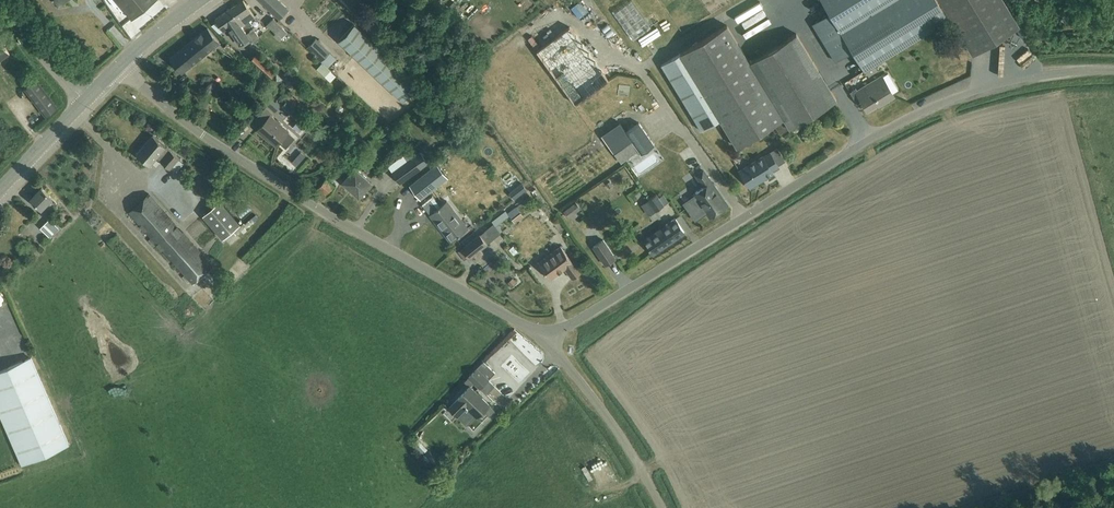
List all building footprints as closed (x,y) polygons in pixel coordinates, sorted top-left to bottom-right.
[(119,10),(115,0),(113,0),(103,4),(107,15),(119,10)] [(155,0),(117,0),(132,18),(155,0)] [(230,9),(241,26),(246,23),(248,27),(252,24),(250,20),(255,17),(244,0),(243,0),(230,9)] [(280,19),(289,10),(279,0),(260,0),(280,19)] [(653,27),(634,0),(617,11),(636,38),(653,27)] [(775,19),(761,0),(760,0),(736,17),(750,37),(775,19)] [(1019,26),(1003,0),(822,0),(830,13),(813,23),(836,61),(853,50),(864,70),(874,64),(950,17),(972,54),(1019,26)] [(410,1),(403,6),(407,12),(414,7),(410,1)] [(228,26),(232,32),(241,45),(250,38),(241,26),(230,9),(216,19),(223,30),(228,26)] [(286,32),(283,28),(273,18),(267,24),(277,34),(275,35),(279,40),(286,32)] [(418,84),(354,24),(339,40),(403,100),(418,84)] [(680,53),(679,53),(661,65),(701,130),(720,119),(737,146),(774,124),(780,134),(836,99),(795,33),(749,61),(726,25),(680,53)] [(575,104),(608,80),(569,27),(536,51),(575,104)] [(207,28),(170,58),(182,73),(219,43),(207,28)] [(253,29),(247,33),(250,38),(253,41),(259,37),(253,29)] [(535,35),(530,37),(536,46),(540,43),(535,35)] [(316,39),(308,48),(328,67),(336,58),(316,39)] [(0,42),(0,61),(10,53),(0,41),(0,42)] [(227,43),(223,47),(231,54),(235,50),(227,43)] [(975,55),(973,80),(984,81),(985,51),(979,51),(979,55),(975,55)] [(257,53),(249,61),(269,79),(277,72),(257,53)] [(874,64),(864,70),(869,76),(878,70),(874,64)] [(326,67),(321,72),(325,76),(330,71),(326,67)] [(337,86),(344,80),(339,75),(333,82),(337,86)] [(880,103),(892,95),(880,75),(857,89),(856,88),(851,91),(858,103),(863,100),(867,108),(879,101),(880,103)] [(45,115),(58,106),(38,78),(25,88),(45,115)] [(268,106),(275,113),(280,107),(273,100),(268,106)] [(295,138),(288,132),(289,131),(271,115),(273,113),(266,106),(255,119),(261,125),(257,130),(264,136),(265,135),(276,145),(278,143),(285,148),(295,138)] [(302,131),(306,126),(299,121),(295,127),(302,131)] [(620,122),(602,135),(621,162),(639,150),(641,153),(654,144),(639,122),(626,131),(620,122)] [(180,157),(166,145),(153,134),(137,153),(150,165),(157,156),(161,159),(171,169),(180,157)] [(678,152),(687,148),(681,135),(673,138),(678,152)] [(299,165),(309,156),(298,144),(288,153),(299,165)] [(778,148),(763,157),(762,156),(740,170),(750,187),(773,173),(771,170),(778,166),(786,161),(778,148)] [(421,151),(392,172),(400,183),(429,162),(421,151)] [(437,163),(409,185),(420,199),(448,177),(437,163)] [(355,168),(342,181),(358,196),(371,183),(355,168)] [(695,196),(684,203),(690,213),(698,207),(703,214),(706,212),(710,217),(727,205),(702,170),(695,175),(703,186),(693,193),(695,196)] [(326,196),(335,186),(325,178),(317,188),(326,196)] [(41,209),(52,198),(42,188),(31,199),(41,209)] [(192,284),(213,266),(149,193),(129,212),(192,284)] [(657,194),(648,200),(656,210),(668,202),(663,194),(659,197),(657,194)] [(219,200),(202,215),(223,239),(232,231),(240,224),(219,200)] [(429,214),(451,241),(468,228),(447,200),(429,214)] [(564,211),(569,219),(582,210),(576,202),(564,211)] [(517,206),(509,213),(512,218),(521,211),(517,206)] [(502,214),(493,221),(496,225),(505,218),(502,214)] [(240,224),(232,231),(235,234),(236,233),(243,227),(245,228),(248,226),(254,221),(258,218),(255,215),(245,223),(245,222),(242,225),(240,224)] [(50,237),(59,227),(50,218),(41,228),(50,237)] [(652,253),(684,231),(674,218),(665,224),(667,227),(645,243),(652,253)] [(480,233),(462,248),(470,257),(475,253),(478,256),(484,251),(481,248),(488,243),(484,238),(480,233)] [(616,257),(603,239),(593,246),(606,264),(616,257)] [(538,262),(550,278),(564,267),(572,278),(582,271),(574,260),(572,261),(561,245),(538,262)] [(507,267),(508,276),(515,274),(513,266),(507,267)] [(513,278),(507,283),(511,288),(517,283),(513,278)] [(9,304),(5,291),(0,292),(0,307),(9,304)] [(69,444),(31,358),(0,371),(0,415),(22,465),(69,444)] [(480,388),(495,372),(484,361),(469,377),(480,388)] [(470,386),(449,407),(457,415),(467,425),(476,415),(478,416),(489,404),(470,386)] [(418,448),(422,444),(417,439),(414,443),(418,448)] [(429,449),(424,454),(435,466),(441,460),(429,449)] [(593,467),(602,484),(617,476),(608,459),(593,467)] [(421,478),(411,489),(416,494),(427,483),(421,478)]
